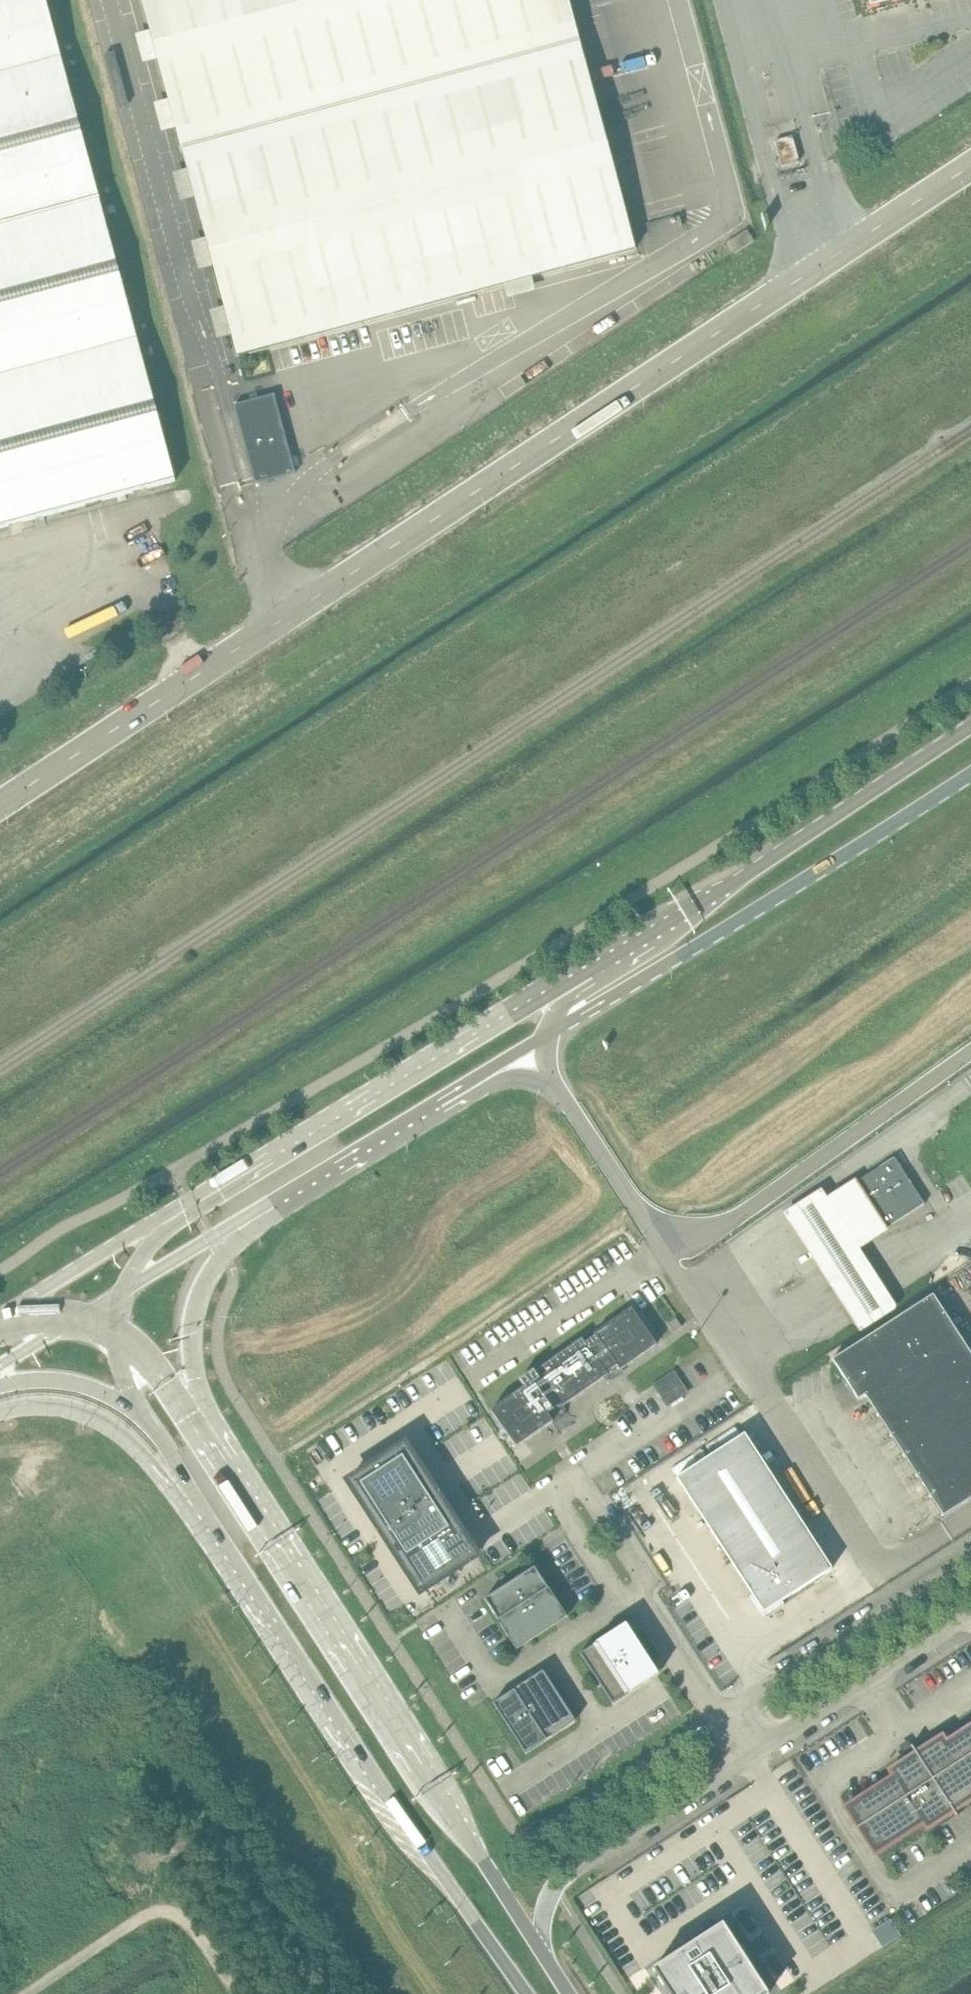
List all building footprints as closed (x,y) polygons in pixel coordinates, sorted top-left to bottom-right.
[(175,481),(45,0),(0,0),(0,528),(175,481)] [(238,356),(635,250),(568,0),(142,0),(238,356)] [(782,166),(800,162),(793,136),(775,141),(782,166)] [(861,171),(873,163),(866,152),(854,160),(861,171)] [(550,274),(523,281),(525,293),(553,286),(550,274)] [(235,405),(256,484),(296,473),(275,394),(235,405)] [(887,1230),(926,1204),(895,1156),(856,1181),(887,1230)] [(887,1230),(856,1181),(824,1201),(819,1192),(780,1217),(858,1337),(898,1312),(859,1252),(889,1232),(887,1230)] [(933,1295),(831,1361),(832,1363),(833,1361),(836,1366),(837,1365),(859,1400),(865,1395),(943,1517),(970,1499),(970,1353),(933,1295)] [(525,1388),(491,1411),(516,1448),(553,1422),(552,1420),(562,1413),(559,1409),(608,1375),(606,1373),(617,1366),(620,1370),(657,1345),(631,1308),(594,1334),(596,1336),(585,1343),(582,1339),(533,1372),(520,1381),(525,1388)] [(673,1333),(682,1327),(676,1318),(667,1324),(673,1333)] [(674,1373),(655,1385),(668,1404),(686,1392),(674,1373)] [(744,1434),(677,1478),(752,1595),(750,1597),(750,1598),(753,1596),(764,1613),(782,1602),(783,1605),(784,1605),(783,1602),(832,1569),(744,1434)] [(420,1593),(478,1556),(405,1445),(348,1482),(420,1593)] [(485,1599),(498,1620),(517,1650),(567,1617),(548,1587),(535,1567),(485,1599)] [(651,1662),(642,1649),(634,1636),(626,1624),(618,1629),(596,1643),(596,1644),(580,1654),(596,1679),(612,1704),(629,1693),(629,1694),(659,1674),(651,1662)] [(543,1671),(536,1676),(513,1690),(514,1690),(493,1704),(525,1753),(546,1740),(546,1741),(576,1721),(543,1671)] [(946,1743),(942,1737),(917,1753),(912,1746),(911,1746),(911,1748),(904,1753),(908,1759),(891,1770),(894,1776),(847,1807),(875,1851),(923,1820),(928,1827),(970,1799),(970,1727),(946,1743)] [(667,1993),(767,1993),(748,1965),(751,1962),(741,1946),(737,1948),(722,1924),(651,1970),(667,1993)]
